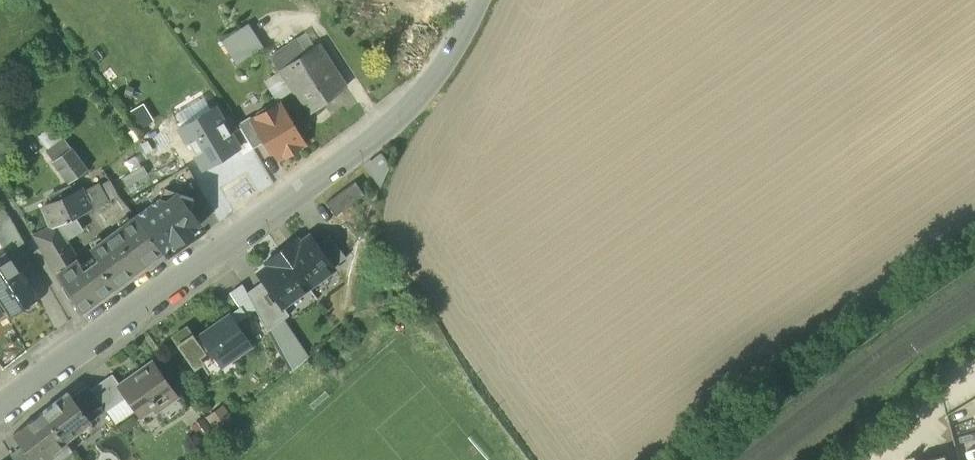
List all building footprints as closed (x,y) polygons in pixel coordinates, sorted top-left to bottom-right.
[(221,40),(237,65),(264,47),(249,23),(221,40)] [(306,32),(297,39),(306,53),(316,47),(306,32)] [(296,92),(311,113),(347,86),(320,45),(316,47),(306,53),(297,39),(271,57),(280,70),(294,91),(295,93),(296,92)] [(277,101),(294,91),(280,70),(264,81),(277,101)] [(184,125),(211,109),(205,97),(176,113),(184,125)] [(266,141),(278,160),(286,156),(287,157),(288,156),(287,154),(297,148),(298,150),(300,149),(299,148),(306,144),(282,102),(277,105),(276,103),(275,104),(276,106),(258,116),(257,114),(255,115),(257,117),(252,120),(251,121),(263,142),(266,141)] [(184,125),(180,127),(204,168),(239,148),(230,134),(214,107),(211,109),(184,125)] [(241,127),(253,149),(263,142),(251,121),(252,120),(250,116),(238,123),(241,127)] [(53,126),(39,136),(48,149),(63,138),(53,126)] [(253,149),(241,127),(230,134),(239,148),(243,156),(254,149),(253,149)] [(46,151),(53,160),(71,147),(64,137),(63,138),(48,149),(46,151)] [(52,161),(68,183),(88,169),(71,147),(53,160),(52,161)] [(382,153),(364,165),(380,187),(391,164),(382,153)] [(149,198),(153,203),(160,197),(173,202),(176,192),(187,195),(188,191),(198,185),(188,166),(157,184),(153,196),(149,198)] [(110,179),(101,184),(109,199),(119,194),(110,179)] [(356,181),(326,202),(336,215),(365,194),(356,181)] [(83,191),(92,208),(109,199),(101,184),(100,182),(83,191)] [(42,207),(51,226),(74,215),(92,208),(83,191),(82,189),(73,193),(70,187),(51,195),(54,201),(42,207)] [(153,203),(173,209),(176,199),(184,202),(187,195),(176,192),(173,202),(160,197),(153,203)] [(193,198),(187,195),(184,202),(176,199),(173,209),(196,217),(190,209),(193,198)] [(135,216),(163,251),(174,243),(191,230),(201,223),(197,217),(196,217),(173,209),(153,203),(135,216)] [(81,312),(114,287),(95,261),(84,269),(68,243),(70,242),(67,238),(78,231),(82,229),(74,215),(51,226),(34,234),(81,312)] [(98,259),(95,261),(114,287),(163,251),(135,216),(91,249),(98,259)] [(7,253),(10,251),(11,251),(24,242),(10,218),(0,224),(0,242),(7,253)] [(191,230),(174,243),(176,245),(193,233),(191,230)] [(297,239),(282,250),(309,287),(335,268),(334,267),(317,244),(311,235),(300,243),(297,239)] [(317,244),(334,267),(347,257),(330,235),(317,244)] [(283,306),(309,287),(282,250),(266,262),(269,266),(259,273),(264,280),(283,306)] [(10,314),(23,306),(25,308),(29,309),(37,304),(37,300),(36,298),(38,296),(11,251),(10,251),(7,253),(0,257),(0,298),(10,314)] [(264,280),(247,292),(256,308),(268,331),(285,319),(290,315),(283,306),(264,280)] [(246,315),(256,308),(247,292),(243,284),(242,284),(230,292),(246,315)] [(200,336),(201,338),(209,349),(217,361),(229,353),(233,358),(252,344),(231,314),(200,336)] [(268,331),(277,347),(295,335),(285,319),(268,331)] [(199,356),(209,349),(201,338),(198,340),(188,327),(172,338),(194,368),(203,362),(199,356)] [(310,356),(295,335),(277,347),(290,373),(310,356)] [(229,353),(217,361),(221,366),(233,358),(229,353)] [(136,410),(140,415),(154,405),(152,403),(173,389),(154,361),(121,384),(119,385),(127,397),(136,410)] [(113,373),(91,389),(101,404),(106,411),(107,410),(127,397),(119,385),(121,384),(113,373)] [(88,385),(77,393),(90,412),(101,404),(91,389),(88,385)] [(152,403),(154,405),(158,412),(179,398),(173,389),(152,403)] [(68,392),(43,411),(65,440),(78,430),(79,431),(82,435),(90,428),(88,424),(91,422),(71,397),(68,392)] [(106,411),(101,404),(90,412),(77,393),(71,397),(91,422),(106,411)] [(127,397),(107,410),(117,423),(136,410),(127,397)] [(215,427),(218,432),(235,420),(224,404),(207,416),(215,427)] [(65,440),(43,411),(14,434),(26,449),(35,459),(49,459),(52,457),(54,459),(59,459),(72,449),(65,440)] [(201,437),(215,427),(207,416),(206,415),(192,425),(201,437)] [(14,459),(35,459),(26,449),(13,459),(14,459)] [(918,458),(911,459),(950,459),(948,451),(918,458)]
